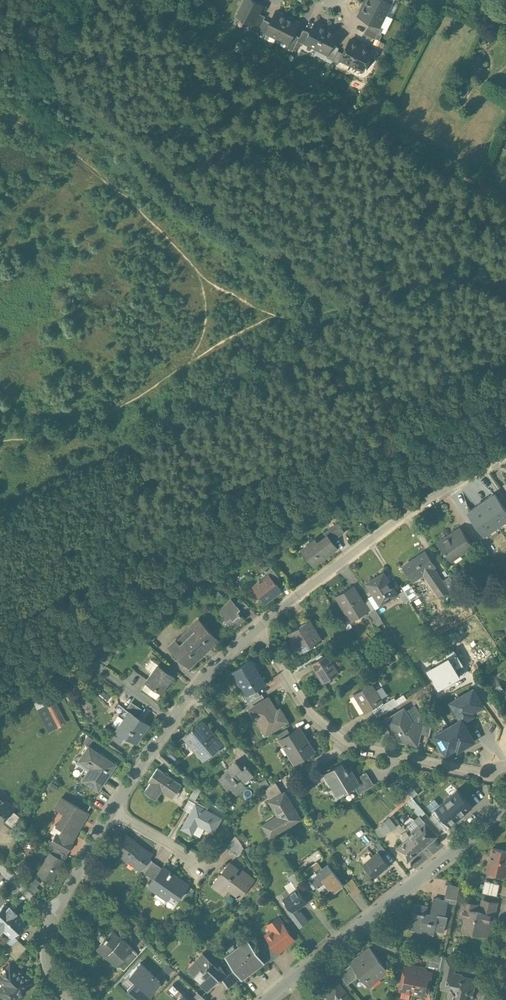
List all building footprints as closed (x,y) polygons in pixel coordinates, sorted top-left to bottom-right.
[(252,0),(244,0),(237,16),(252,24),(253,24),(258,13),(262,5),(252,0)] [(365,5),(385,15),(390,3),(385,0),(367,0),(365,5)] [(385,15),(365,5),(359,16),(370,22),(379,26),(385,15)] [(287,17),(276,12),(270,22),(266,31),(266,32),(277,37),(287,17)] [(258,13),(253,24),(252,24),(250,29),(257,32),(257,33),(264,19),(265,16),(258,13)] [(299,23),(287,17),(277,37),(289,43),(294,34),(299,23)] [(270,22),(264,19),(257,33),(263,36),(266,32),(266,31),(270,22)] [(327,28),(315,22),(310,33),(305,42),(317,48),(327,28)] [(379,26),(370,22),(367,28),(378,34),(381,35),(384,28),(379,26)] [(338,34),(327,28),(317,48),(328,54),(333,45),(338,34)] [(378,34),(367,28),(364,34),(375,39),(378,34)] [(310,33),(303,30),(300,37),(298,41),(304,44),(305,42),(310,33)] [(300,37),(294,34),(289,43),(286,48),(293,51),(298,41),(300,37)] [(373,51),(350,40),(343,53),(340,59),(341,59),(364,70),(367,63),(369,64),(372,63),(374,59),(373,56),(371,55),(373,51)] [(339,48),(333,45),(328,54),(326,57),(333,60),(338,51),(339,48)] [(343,53),(338,51),(333,60),(332,62),(338,64),(341,59),(340,59),(343,53)] [(495,492),(467,511),(483,536),(505,521),(505,509),(495,492)] [(338,522),(325,531),(328,534),(333,540),(345,531),(338,522)] [(461,527),(454,532),(454,533),(439,543),(444,550),(444,551),(444,552),(447,550),(453,558),(465,550),(466,550),(473,545),(461,527)] [(328,534),(318,541),(316,538),(305,546),(312,555),(309,558),(314,565),(338,547),(333,540),(328,534)] [(489,552),(481,540),(475,544),(483,556),(489,552)] [(426,550),(403,566),(413,580),(424,573),(440,596),(448,591),(449,590),(444,583),(433,567),(436,565),(426,550)] [(280,576),(272,566),(267,571),(269,574),(270,573),(274,580),(280,576)] [(397,594),(384,572),(367,582),(380,605),(397,594)] [(269,574),(254,585),(266,601),(282,589),(274,580),(270,573),(269,574)] [(458,589),(451,578),(444,583),(449,590),(448,591),(451,594),(458,589)] [(353,585),(336,595),(350,618),(359,612),(360,615),(369,610),(353,585)] [(410,599),(404,590),(399,593),(405,603),(410,599)] [(249,606),(241,597),(236,602),(241,607),(241,608),(244,611),(249,606)] [(231,598),(219,610),(223,614),(220,617),(228,625),(230,624),(234,628),(245,618),(241,614),(242,613),(240,612),(238,610),(241,608),(241,607),(236,602),(231,598)] [(382,619),(376,609),(370,612),(376,622),(382,619)] [(199,618),(170,646),(189,666),(218,639),(199,618)] [(310,620),(292,630),(304,650),(322,640),(310,620)] [(151,652),(143,646),(140,650),(148,656),(151,652)] [(434,664),(426,668),(438,689),(460,676),(456,669),(463,665),(454,650),(449,653),(447,650),(431,659),(434,664)] [(326,665),(317,671),(323,682),(339,673),(327,653),(321,657),(326,665)] [(321,657),(312,663),(317,671),(326,665),(321,657)] [(174,676),(151,660),(145,668),(152,674),(146,682),(161,694),(162,694),(174,676)] [(254,665),(251,660),(234,670),(248,694),(248,695),(257,690),(265,684),(257,670),(258,670),(258,669),(257,670),(254,666),(255,665),(254,665)] [(161,694),(146,682),(140,691),(159,705),(165,696),(162,694),(161,694)] [(372,683),(355,693),(365,711),(383,701),(372,683)] [(473,689),(450,702),(460,718),(482,706),(473,689)] [(257,690),(248,695),(248,694),(244,696),(248,703),(260,695),(257,690)] [(248,703),(243,706),(246,711),(251,709),(250,708),(265,700),(262,694),(260,695),(248,703)] [(404,694),(395,699),(398,704),(406,699),(404,694)] [(265,700),(250,708),(251,709),(252,708),(256,715),(254,716),(255,718),(256,717),(266,734),(287,721),(280,709),(276,712),(274,708),(275,707),(269,697),(265,700)] [(394,698),(384,704),(385,705),(388,710),(398,704),(395,699),(394,698)] [(54,701),(38,709),(49,731),(65,723),(54,701)] [(144,711),(132,703),(127,710),(129,712),(139,718),(144,711)] [(385,705),(374,711),(377,716),(388,710),(385,705)] [(412,723),(404,708),(384,720),(397,740),(399,739),(400,740),(417,744),(420,733),(422,733),(424,725),(412,723)] [(139,718),(129,712),(116,730),(135,743),(148,725),(139,718)] [(462,719),(435,734),(446,754),(456,748),(457,750),(474,741),(462,719)] [(222,744),(203,720),(184,736),(185,736),(193,746),(195,744),(197,746),(206,757),(222,744)] [(432,721),(425,720),(424,725),(422,733),(429,735),(432,721)] [(287,728),(276,735),(280,740),(282,739),(282,738),(291,733),(287,728)] [(291,733),(282,738),(282,739),(285,743),(284,744),(285,745),(286,745),(296,762),(313,751),(299,728),(291,733)] [(193,746),(185,736),(177,742),(187,755),(197,746),(195,744),(193,746)] [(115,764),(88,745),(80,756),(76,762),(88,770),(82,779),(97,790),(115,764)] [(243,769),(242,768),(236,761),(227,768),(228,770),(219,777),(224,784),(228,788),(230,786),(237,794),(247,786),(244,783),(254,775),(246,766),(246,767),(243,769)] [(346,767),(343,762),(326,772),(339,793),(354,784),(359,781),(359,780),(352,768),(349,770),(347,767),(346,767)] [(182,785),(158,768),(149,780),(151,782),(145,791),(153,797),(159,787),(173,797),(182,785)] [(367,775),(359,780),(359,781),(354,784),(359,793),(373,785),(367,775)] [(196,786),(188,778),(184,783),(192,790),(196,786)] [(276,781),(273,783),(265,790),(271,800),(283,793),(276,781)] [(412,796),(418,792),(414,786),(408,789),(412,796)] [(196,787),(190,797),(195,800),(201,790),(196,787)] [(457,789),(432,810),(447,827),(471,805),(457,789)] [(293,807),(284,792),(283,793),(271,800),(280,815),(264,824),(271,835),(300,818),(299,817),(298,817),(295,812),(296,812),(295,811),(295,812),(292,807),(293,807)] [(87,812),(61,796),(55,807),(67,814),(60,827),(63,829),(74,835),(87,812)] [(413,797),(408,802),(412,807),(417,802),(413,797)] [(0,798),(0,822),(2,820),(11,809),(13,807),(4,800),(3,801),(0,798)] [(426,812),(417,802),(412,807),(419,815),(420,816),(421,816),(426,812)] [(221,818),(196,804),(183,828),(192,833),(198,823),(213,832),(221,818)] [(11,809),(2,820),(11,828),(21,817),(11,809)] [(437,835),(421,816),(420,816),(419,815),(414,820),(412,817),(406,822),(412,829),(411,830),(413,832),(410,835),(422,848),(437,835)] [(397,826),(390,817),(385,821),(392,830),(397,826)] [(385,821),(380,825),(386,834),(392,830),(385,821)] [(74,835),(63,829),(60,834),(71,841),(75,835),(74,835)] [(71,841),(60,834),(56,832),(49,844),(55,847),(65,853),(72,841),(71,841)] [(235,835),(227,847),(232,851),(240,842),(235,835)] [(410,835),(397,847),(408,860),(422,848),(410,835)] [(151,854),(126,836),(115,851),(140,868),(148,857),(151,854)] [(379,840),(374,843),(382,853),(386,849),(379,840)] [(240,842),(232,851),(238,855),(244,848),(240,842)] [(65,853),(55,847),(52,853),(61,858),(62,858),(65,853)] [(318,847),(299,861),(306,870),(309,868),(308,868),(318,861),(319,861),(325,857),(318,847)] [(492,847),(487,871),(505,875),(505,873),(505,850),(492,847)] [(52,853),(50,851),(38,872),(50,880),(55,870),(56,871),(58,867),(56,866),(61,858),(52,853)] [(379,851),(365,862),(375,875),(389,863),(379,851)] [(148,857),(140,868),(145,872),(153,861),(148,857)] [(145,872),(144,872),(154,879),(162,867),(153,861),(145,872)] [(329,861),(320,867),(321,865),(319,861),(318,861),(308,868),(309,868),(313,874),(311,875),(323,892),(331,885),(335,890),(344,883),(329,861)] [(241,871),(230,862),(212,884),(224,894),(234,882),(245,891),(254,879),(242,869),(241,871)] [(189,885),(171,872),(172,872),(171,871),(170,871),(163,866),(162,867),(154,879),(149,885),(157,891),(158,890),(169,898),(173,893),(179,898),(189,885)] [(289,875),(296,884),(301,880),(295,872),(295,871),(289,875)] [(359,887),(352,877),(346,882),(353,891),(359,887)] [(35,879),(28,886),(34,893),(42,885),(35,879)] [(500,884),(485,880),(482,892),(497,895),(500,884)] [(460,887),(448,884),(445,896),(452,897),(451,902),(456,904),(460,887)] [(298,886),(284,896),(294,910),(303,904),(302,902),(307,899),(298,886)] [(448,901),(433,898),(430,913),(427,912),(428,906),(413,903),(412,911),(414,911),(413,919),(417,920),(416,928),(422,930),(422,931),(434,934),(435,929),(444,931),(448,915),(445,914),(448,901)] [(496,902),(483,899),(480,910),(491,913),(493,914),(496,902)] [(480,910),(474,909),(475,903),(463,900),(460,915),(466,917),(464,926),(475,928),(474,931),(488,934),(493,914),(491,913),(480,910)] [(9,905),(7,907),(4,904),(0,907),(0,930),(3,927),(11,935),(23,922),(14,913),(15,912),(9,905)] [(294,937),(279,916),(268,923),(273,929),(266,934),(272,942),(278,950),(279,950),(288,943),(287,942),(294,937)] [(130,948),(111,930),(98,945),(116,963),(122,957),(130,948)] [(26,947),(17,938),(6,950),(15,958),(26,947)] [(259,953),(248,938),(227,953),(243,976),(264,961),(259,953)] [(278,950),(272,942),(263,949),(264,950),(271,960),(281,953),(279,950),(278,950)] [(388,971),(370,947),(351,962),(352,963),(358,971),(360,974),(363,972),(371,983),(380,976),(380,977),(388,971)] [(137,955),(130,948),(122,957),(129,963),(137,955)] [(271,960),(264,950),(259,953),(264,961),(266,964),(271,960)] [(214,962),(209,958),(203,952),(194,962),(195,962),(193,964),(199,970),(195,974),(201,979),(200,980),(209,989),(220,977),(221,978),(227,974),(226,972),(220,964),(217,966),(213,962),(214,962)] [(442,956),(430,953),(427,965),(440,968),(442,956)] [(457,959),(442,956),(440,968),(443,969),(447,969),(452,970),(452,971),(454,971),(456,960),(457,960),(457,959)] [(129,963),(122,957),(116,963),(123,970),(129,963)] [(9,963),(6,966),(2,966),(0,969),(0,980),(9,988),(5,992),(12,999),(19,992),(19,993),(23,993),(25,991),(25,988),(24,987),(29,982),(25,979),(27,977),(22,973),(20,975),(16,972),(17,971),(9,963)] [(160,982),(140,963),(129,974),(130,975),(135,980),(127,988),(135,996),(135,997),(136,997),(144,989),(147,991),(149,993),(160,982)] [(352,963),(350,965),(349,965),(339,972),(348,983),(356,976),(356,973),(358,971),(352,963)] [(412,967),(405,965),(403,974),(404,975),(402,983),(401,984),(400,987),(402,989),(405,990),(406,989),(413,991),(418,968),(419,968),(419,965),(412,964),(412,967)] [(419,968),(418,968),(413,991),(421,992),(422,994),(425,994),(427,993),(428,989),(427,988),(429,980),(430,980),(432,971),(419,968)] [(230,969),(226,972),(227,974),(221,978),(228,987),(238,979),(230,969)] [(456,974),(456,976),(451,975),(452,971),(452,970),(447,969),(446,974),(445,974),(444,982),(443,983),(443,985),(444,988),(447,988),(453,989),(452,991),(453,992),(452,993),(450,998),(451,999),(470,999),(470,996),(469,995),(473,980),(472,980),(461,978),(461,975),(456,974)] [(313,998),(315,999),(339,999),(353,999),(337,979),(313,998)] [(183,992),(174,982),(166,990),(176,999),(183,992)] [(136,997),(135,997),(134,998),(136,999),(151,999),(152,999),(145,992),(147,991),(144,989),(136,997)] [(198,990),(193,996),(198,999),(206,999),(208,999),(198,990)] [(191,999),(183,992),(176,999),(198,999),(193,996),(191,999)]
